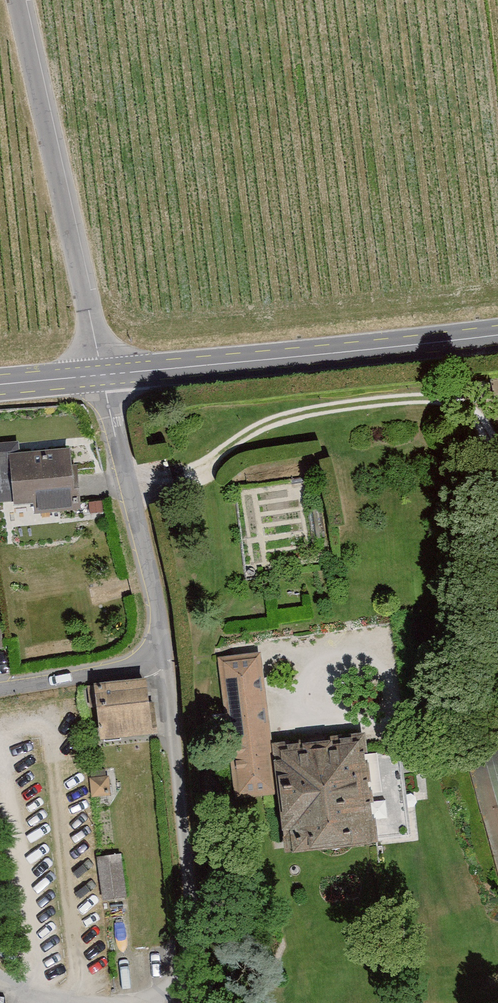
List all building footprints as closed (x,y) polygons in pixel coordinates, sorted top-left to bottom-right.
[(0,449),(0,505),(13,504),(14,510),(36,508),(37,517),(75,514),(70,454),(19,458),(18,447),(0,449)] [(281,855),(373,845),(361,741),(269,751),(259,660),(222,664),(237,800),(274,796),(281,855)] [(145,685),(95,690),(101,742),(150,737),(145,685)] [(109,783),(93,783),(94,799),(109,798),(109,783)] [(123,860),(101,862),(104,902),(126,900),(123,860)]
